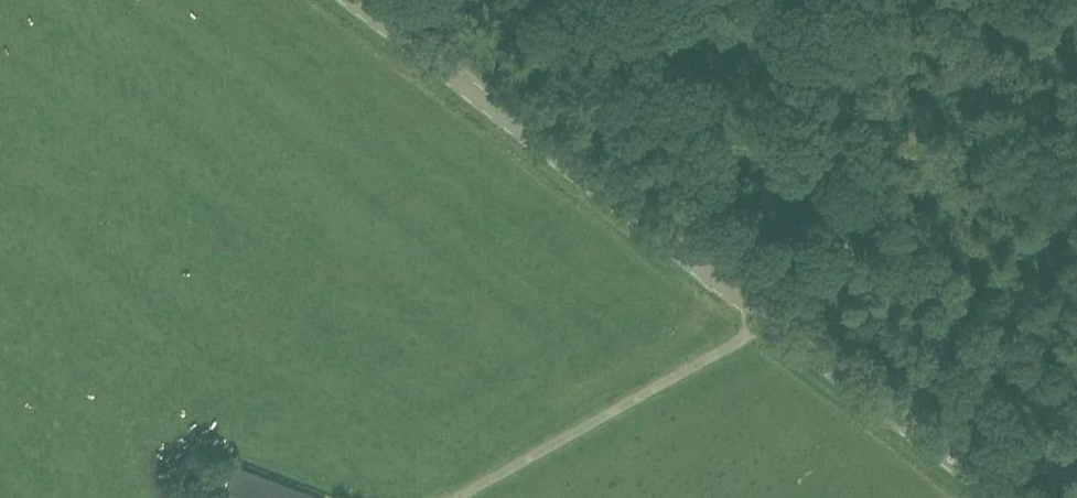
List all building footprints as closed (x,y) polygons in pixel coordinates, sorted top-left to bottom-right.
[(222,497),(320,497),(234,466),(222,497)]
